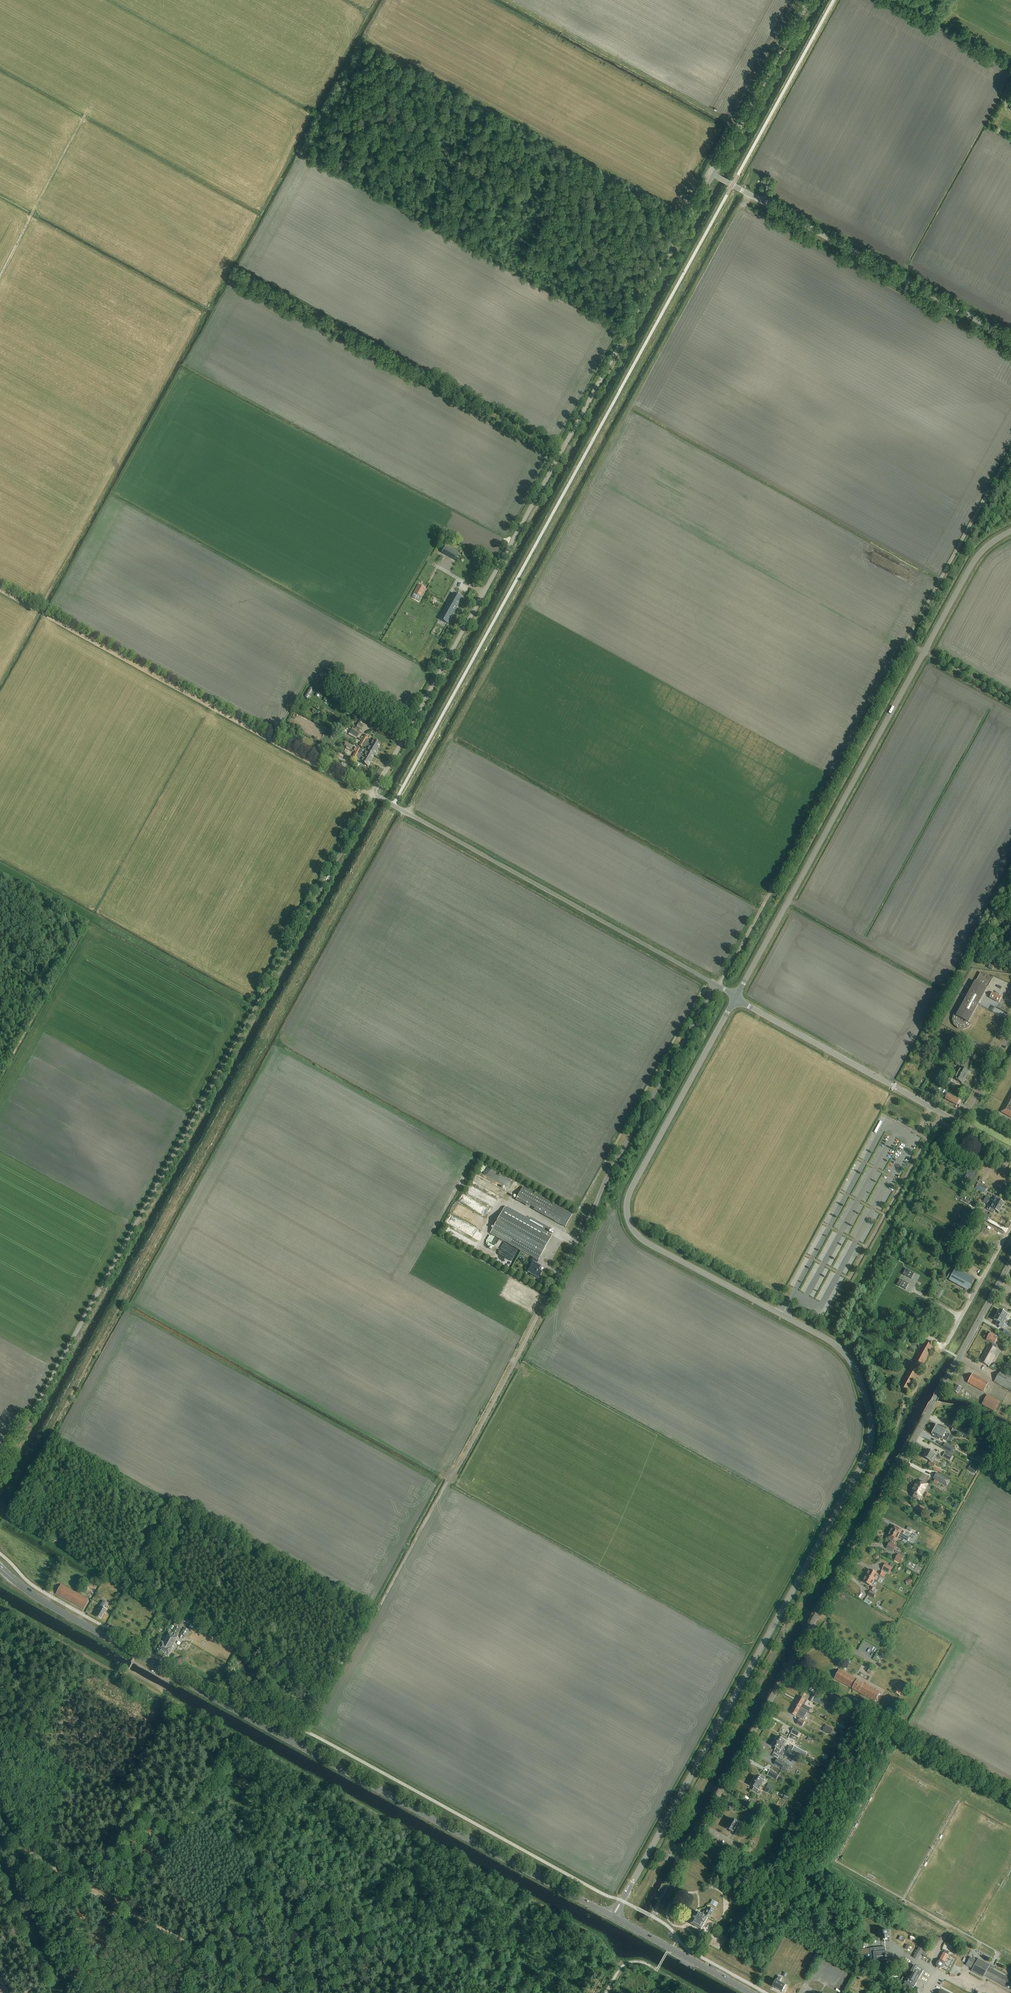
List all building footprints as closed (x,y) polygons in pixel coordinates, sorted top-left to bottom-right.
[(446,555),(450,548),(446,546),(442,553),(446,555)] [(414,593),(421,597),(425,588),(418,584),(414,593)] [(462,598),(453,593),(439,619),(448,624),(462,598)] [(360,733),(359,733),(352,729),(349,734),(357,738),(360,733)] [(362,741),(377,750),(380,744),(373,740),(372,743),(366,740),(367,739),(364,737),(362,741)] [(374,756),(377,750),(362,741),(359,746),(362,748),(363,746),(365,748),(364,750),(367,752),(374,756)] [(346,743),(345,743),(344,742),(343,745),(344,745),(344,746),(347,747),(346,748),(345,748),(343,751),(347,754),(352,746),(346,743)] [(371,761),(374,756),(367,752),(364,757),(371,761)] [(371,761),(364,757),(362,756),(359,762),(368,767),(371,761)] [(978,1005),(992,980),(980,973),(971,990),(967,998),(957,1017),(954,1015),(952,1020),(954,1025),(958,1029),(963,1030),(968,1029),(971,1025),(968,1023),(978,1005)] [(997,992),(995,994),(993,993),(990,998),(999,1003),(1002,998),(999,996),(1000,994),(997,992)] [(957,1073),(966,1078),(969,1072),(968,1071),(960,1067),(957,1073)] [(964,1082),(966,1078),(957,1073),(954,1079),(963,1084),(964,1082)] [(1001,1112),(1010,1118),(1010,1094),(1001,1112)] [(958,1103),(960,1101),(948,1095),(945,1100),(957,1106),(958,1103)] [(497,1179),(500,1172),(482,1165),(480,1172),(497,1179)] [(976,1174),(969,1170),(965,1177),(971,1181),(976,1174)] [(479,1179),(478,1181),(482,1183),(481,1184),(487,1187),(489,1182),(479,1177),(478,1179),(479,1179)] [(976,1188),(985,1192),(987,1188),(979,1183),(976,1188)] [(533,1210),(565,1228),(572,1215),(523,1187),(515,1200),(529,1208),(530,1206),(534,1208),(533,1210)] [(993,1204),(1002,1209),(1004,1204),(1000,1202),(1002,1200),(994,1196),(993,1198),(995,1199),(993,1204)] [(489,1217),(493,1207),(471,1199),(468,1205),(466,1208),(489,1217)] [(999,1213),(1002,1209),(993,1204),(990,1209),(988,1207),(986,1209),(994,1214),(995,1211),(999,1213)] [(552,1237),(547,1234),(550,1228),(530,1217),(527,1218),(507,1207),(504,1207),(490,1234),(534,1258),(529,1267),(531,1268),(528,1273),(530,1274),(530,1276),(533,1277),(536,1279),(537,1278),(539,1279),(542,1274),(538,1272),(541,1268),(536,1265),(539,1261),(552,1237)] [(990,1216),(978,1210),(975,1215),(987,1222),(990,1216)] [(522,1253),(513,1266),(517,1268),(525,1255),(522,1253)] [(940,1259),(946,1262),(948,1255),(943,1253),(940,1259)] [(912,1279),(914,1274),(906,1269),(903,1274),(912,1279)] [(949,1273),(946,1279),(968,1291),(974,1280),(955,1269),(952,1275),(949,1273)] [(906,1289),(909,1284),(900,1280),(897,1285),(906,1289)] [(997,1315),(1006,1321),(1009,1316),(1008,1315),(1009,1313),(1004,1310),(1003,1312),(999,1310),(997,1315)] [(1004,1325),(1006,1321),(997,1315),(994,1320),(997,1322),(996,1325),(1002,1329),(1002,1328),(1003,1329),(1004,1326),(1004,1325)] [(1010,1338),(1010,1333),(1004,1329),(1002,1333),(1010,1338)] [(988,1345),(980,1361),(989,1366),(998,1350),(996,1349),(997,1346),(995,1344),(998,1337),(990,1333),(986,1340),(993,1344),(992,1347),(988,1345)] [(908,1392),(934,1346),(924,1341),(899,1387),(908,1392)] [(1001,1371),(994,1382),(1010,1392),(1010,1376),(1001,1371)] [(984,1392),(989,1383),(973,1374),(968,1383),(984,1392)] [(995,1412),(1000,1402),(987,1395),(982,1405),(995,1412)] [(934,1430),(944,1435),(947,1431),(946,1430),(947,1429),(941,1426),(941,1427),(937,1425),(934,1430)] [(962,1432),(956,1429),(954,1427),(952,1431),(960,1436),(963,1437),(965,1439),(967,1435),(965,1433),(962,1432)] [(948,1438),(944,1435),(934,1430),(932,1434),(935,1436),(934,1437),(939,1440),(940,1438),(946,1442),(947,1440),(950,1442),(952,1439),(948,1438)] [(952,1456),(956,1449),(945,1443),(942,1448),(949,1452),(949,1454),(952,1456)] [(932,1463),(936,1455),(934,1453),(935,1452),(931,1450),(930,1451),(928,1450),(923,1458),(932,1463)] [(950,1461),(952,1456),(945,1452),(943,1457),(950,1461)] [(978,1454),(976,1459),(984,1463),(987,1458),(978,1454)] [(972,1465),(969,1469),(976,1474),(979,1469),(972,1465)] [(937,1472),(934,1479),(947,1486),(951,1480),(937,1472)] [(915,1488),(923,1493),(928,1485),(922,1482),(920,1485),(917,1483),(915,1488)] [(919,1500),(923,1493),(915,1488),(912,1493),(915,1494),(913,1497),(919,1500)] [(901,1527),(899,1530),(893,1526),(892,1529),(891,1529),(891,1530),(891,1531),(890,1532),(898,1537),(903,1528),(901,1527)] [(895,1543),(898,1537),(890,1532),(890,1533),(889,1533),(888,1535),(887,1538),(892,1541),(891,1543),(890,1542),(887,1548),(893,1552),(897,1546),(894,1544),(895,1543)] [(904,1557),(898,1554),(894,1560),(900,1564),(904,1557)] [(885,1563),(882,1569),(889,1573),(892,1567),(885,1563)] [(866,1576),(874,1580),(878,1574),(870,1570),(866,1576)] [(871,1587),(874,1580),(866,1576),(863,1582),(871,1587)] [(56,1594),(83,1609),(88,1600),(61,1584),(56,1594)] [(105,1614),(107,1610),(103,1608),(106,1602),(103,1600),(100,1606),(98,1610),(99,1611),(96,1616),(101,1619),(104,1613),(105,1614)] [(878,1604),(876,1607),(888,1614),(889,1611),(878,1604)] [(178,1625),(177,1627),(174,1632),(177,1634),(185,1620),(182,1618),(178,1625)] [(186,1637),(186,1635),(188,1636),(191,1632),(189,1631),(189,1630),(184,1628),(181,1634),(186,1637)] [(163,1653),(173,1636),(172,1635),(173,1633),(170,1631),(163,1643),(162,1642),(158,1650),(158,1649),(158,1650),(163,1653)] [(173,1636),(163,1653),(168,1656),(169,1655),(173,1648),(172,1648),(178,1636),(175,1634),(174,1636),(173,1636)] [(875,1658),(881,1660),(884,1653),(878,1651),(875,1658)] [(839,1670),(834,1679),(875,1702),(880,1692),(839,1670)] [(902,1695),(906,1687),(899,1683),(895,1692),(902,1695)] [(805,1705),(807,1701),(805,1699),(800,1696),(795,1705),(802,1709),(807,1712),(808,1712),(809,1713),(811,1709),(805,1705)] [(823,1700),(816,1696),(814,1701),(821,1704),(823,1700)] [(796,1716),(803,1720),(807,1712),(802,1709),(795,1705),(790,1714),(796,1717),(796,1716)] [(799,1718),(797,1724),(802,1727),(805,1721),(803,1720),(799,1718)] [(833,1730),(826,1725),(823,1731),(830,1735),(833,1730)] [(801,1731),(795,1728),(792,1732),(798,1736),(801,1731)] [(775,1742),(784,1746),(787,1742),(786,1741),(787,1739),(782,1736),(781,1739),(778,1737),(775,1742)] [(781,1751),(784,1746),(775,1742),(772,1746),(776,1748),(775,1751),(783,1755),(784,1753),(781,1751)] [(794,1746),(792,1750),(800,1755),(802,1751),(794,1746)] [(804,1757),(792,1751),(790,1754),(802,1760),(804,1757)] [(782,1768),(785,1763),(777,1758),(774,1764),(781,1768),(782,1768)] [(779,1775),(770,1771),(767,1775),(776,1780),(779,1775)] [(753,1781),(762,1786),(765,1781),(764,1781),(765,1779),(761,1776),(759,1778),(756,1776),(753,1781)] [(759,1791),(762,1786),(753,1781),(750,1786),(754,1788),(753,1790),(760,1794),(761,1792),(759,1791)] [(740,1828),(742,1823),(739,1822),(738,1823),(732,1819),(727,1829),(733,1833),(736,1827),(738,1828),(738,1827),(740,1828)] [(709,1919),(714,1910),(709,1907),(706,1912),(704,1911),(702,1915),(698,1912),(694,1920),(693,1920),(692,1920),(690,1922),(691,1923),(692,1924),(691,1924),(701,1930),(708,1918),(709,1919)] [(913,1956),(918,1959),(926,1945),(921,1942),(913,1956)] [(871,1962),(874,1961),(874,1962),(887,1961),(887,1951),(886,1951),(886,1947),(870,1949),(871,1962)] [(944,1963),(948,1955),(946,1954),(943,1953),(939,1960),(937,1961),(936,1964),(937,1967),(940,1969),(943,1968),(945,1965),(944,1963)] [(978,1959),(977,1960),(970,1957),(966,1965),(972,1969),(971,1971),(983,1977),(984,1975),(987,1976),(1008,1988),(1010,1982),(1010,1979),(990,1968),(989,1967),(990,1965),(978,1959)] [(912,1988),(914,1988),(924,1970),(914,1965),(909,1974),(907,1973),(905,1975),(908,1977),(907,1979),(903,1977),(901,1981),(905,1983),(904,1983),(906,1984),(906,1985),(905,1984),(905,1985),(904,1985),(903,1986),(904,1987),(905,1988),(906,1988),(906,1989),(907,1989),(908,1989),(908,1990),(909,1990),(910,1990),(910,1991),(911,1991),(912,1991),(912,1990),(913,1990),(913,1989),(912,1988)] [(773,1987),(782,1992),(786,1986),(779,1982),(782,1978),(779,1976),(776,1980),(773,1987)]
